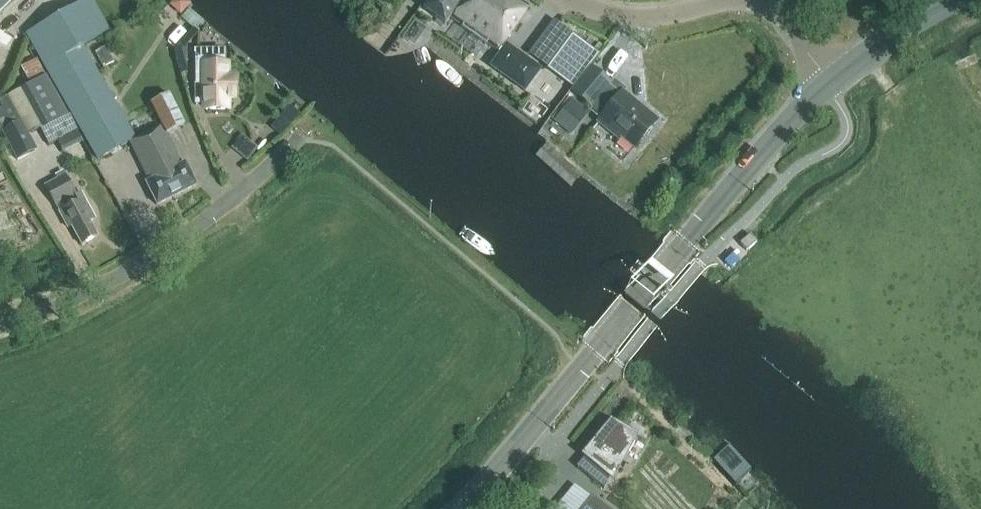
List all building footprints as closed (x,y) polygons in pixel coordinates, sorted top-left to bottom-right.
[(16,0),(0,0),(0,14),(16,0)] [(184,126),(169,95),(151,104),(161,126),(134,141),(83,48),(110,33),(92,0),(88,0),(48,22),(48,21),(26,33),(95,159),(127,141),(149,181),(145,183),(158,205),(195,185),(183,164),(182,165),(165,135),(184,126)] [(423,10),(443,24),(448,17),(499,53),(488,67),(523,93),(540,70),(502,43),(528,7),(518,0),(430,0),(423,10)] [(205,23),(188,9),(181,18),(198,32),(205,23)] [(572,35),(556,57),(569,66),(560,79),(572,89),(598,54),(572,35)] [(197,49),(196,91),(197,91),(197,101),(197,106),(206,106),(206,108),(226,108),(226,96),(233,96),(234,78),(226,78),(226,65),(225,65),(226,50),(197,49)] [(28,137),(40,129),(50,147),(76,131),(48,83),(36,60),(21,69),(29,85),(0,101),(0,107),(2,111),(0,112),(0,130),(17,161),(35,151),(28,137)] [(591,68),(572,91),(592,108),(589,111),(600,121),(598,123),(611,133),(613,130),(634,147),(656,121),(622,93),(620,95),(609,86),(611,84),(591,68)] [(570,135),(589,113),(570,98),(552,120),(570,135)] [(300,114),(289,105),(280,117),(291,125),(300,114)] [(247,158),(255,150),(242,137),(234,146),(247,158)] [(78,203),(65,178),(46,188),(68,229),(71,228),(81,247),(97,239),(89,225),(96,221),(85,200),(78,203)] [(750,236),(739,244),(745,251),(755,244),(750,236)] [(576,467),(603,489),(633,437),(611,425),(576,467)] [(731,442),(716,457),(739,480),(754,465),(731,442)] [(581,508),(607,508),(591,496),(581,508)]
